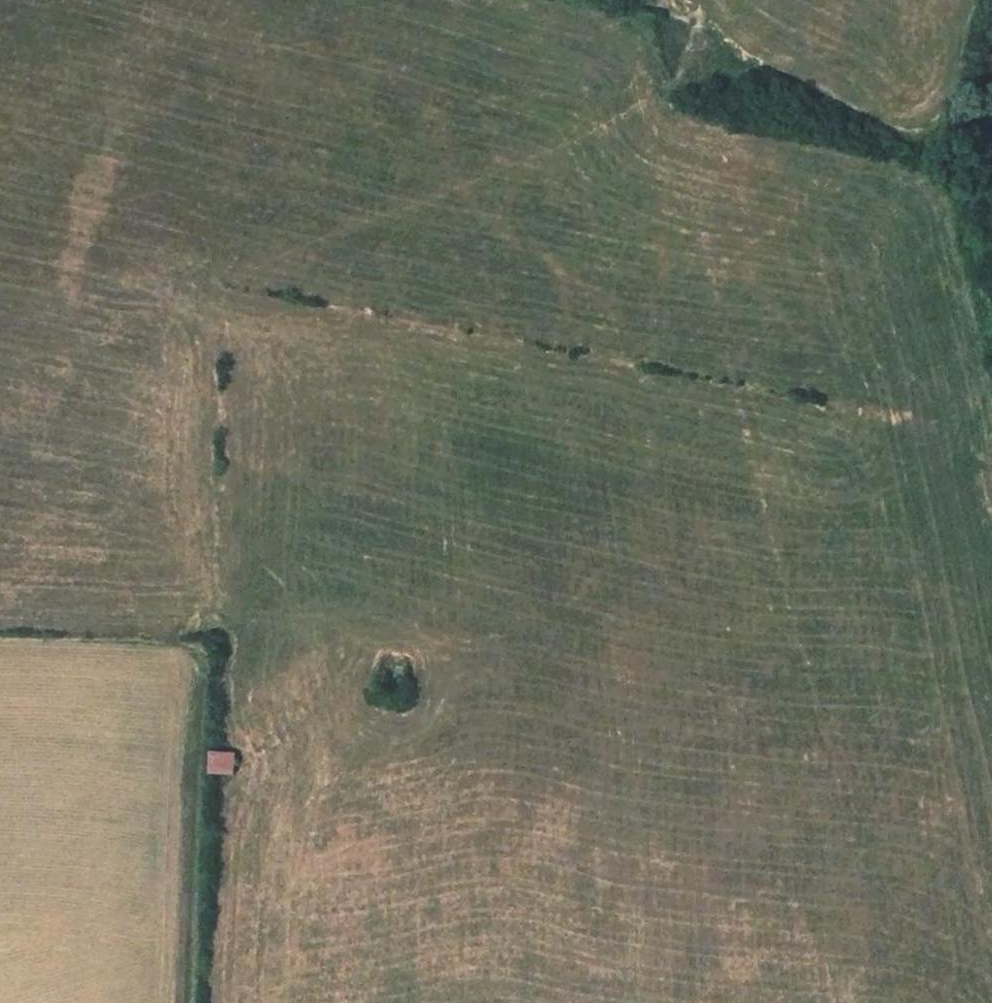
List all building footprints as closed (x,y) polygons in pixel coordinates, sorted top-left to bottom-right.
[(208,765),(208,773),(232,773),(233,751),(209,750),(208,765)]
